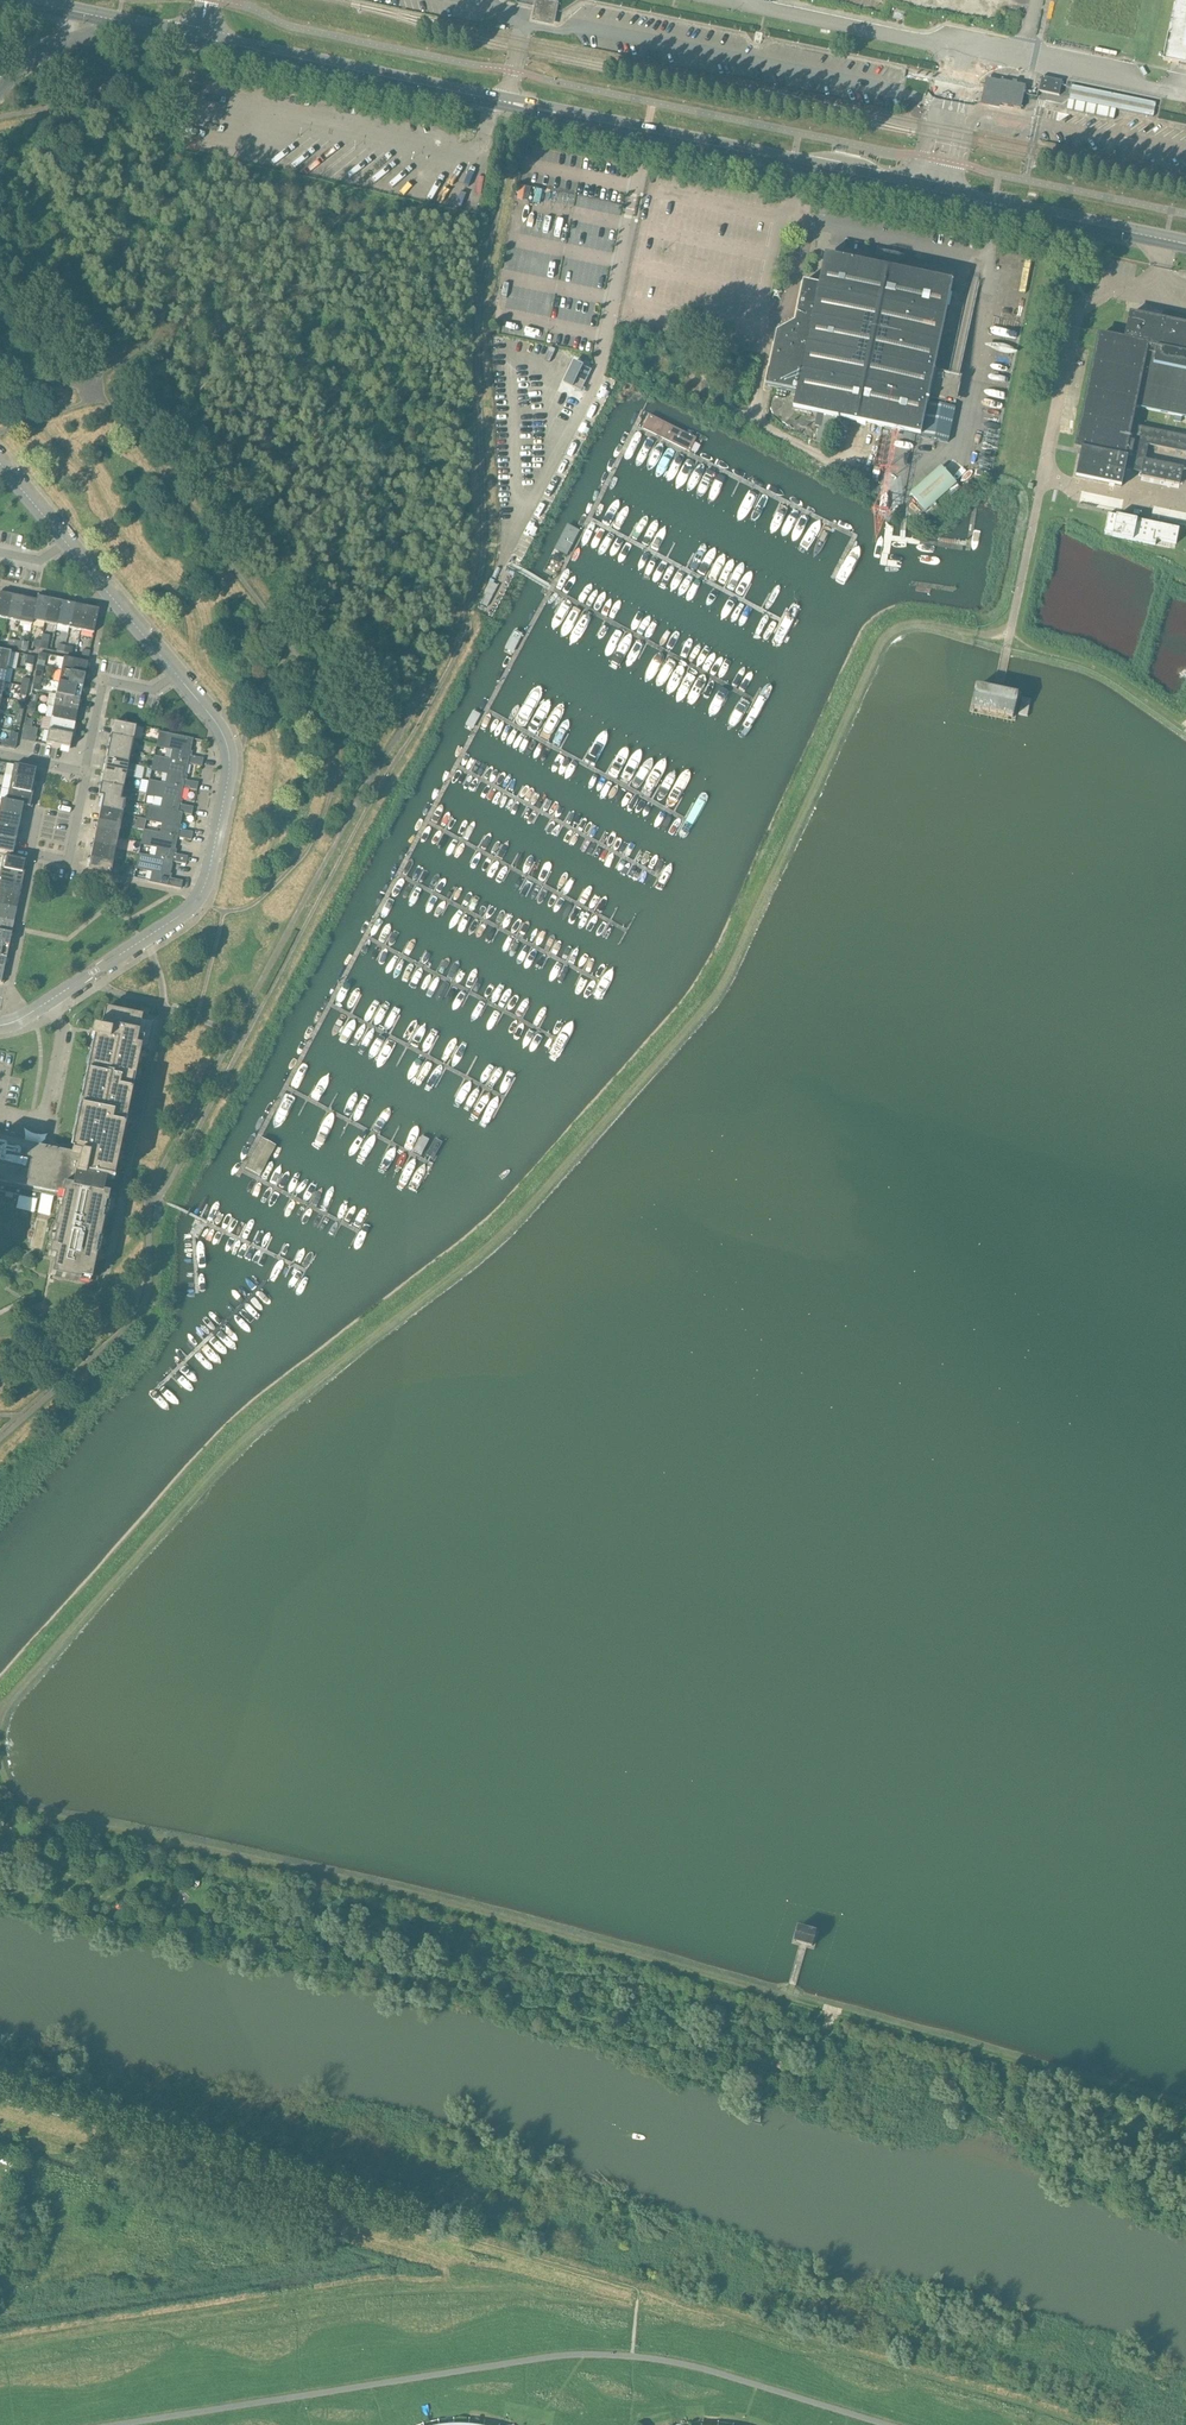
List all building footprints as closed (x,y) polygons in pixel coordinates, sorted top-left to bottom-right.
[(554,10),(556,2),(544,0),(541,0),(537,18),(552,21),(554,10)] [(1165,59),(1185,64),(1185,0),(1177,0),(1165,59)] [(761,44),(763,36),(764,33),(756,31),(754,42),(761,44)] [(37,35),(28,40),(30,44),(39,39),(37,35)] [(1063,80),(1042,76),(1039,91),(1060,95),(1063,80)] [(1021,108),(1026,85),(1017,83),(1018,81),(1014,80),(1013,83),(1001,80),(1001,81),(987,78),(981,105),(1000,109),(1001,104),(1008,106),(1008,108),(1012,109),(1012,107),(1021,108)] [(1156,102),(1072,85),(1067,110),(1114,119),(1116,109),(1153,117),(1156,102)] [(778,332),(769,376),(766,386),(798,393),(795,408),(824,415),(822,426),(819,426),(816,442),(825,444),(828,430),(848,434),(850,420),(920,435),(928,399),(957,405),(962,377),(934,370),(952,283),(827,256),(821,285),(804,281),(796,322),(778,332)] [(1065,274),(1062,288),(1074,290),(1077,277),(1065,274)] [(1135,407),(1146,353),(1156,355),(1154,364),(1185,371),(1185,325),(1132,313),(1126,340),(1100,335),(1077,447),(1083,448),(1077,477),(1122,486),(1125,469),(1142,472),(1142,476),(1180,484),(1184,467),(1146,459),(1149,445),(1185,453),(1185,436),(1131,425),(1135,407)] [(1185,417),(1185,371),(1154,364),(1156,355),(1146,353),(1135,407),(1185,417)] [(577,363),(565,389),(573,393),(586,367),(577,363)] [(929,402),(922,437),(948,443),(956,408),(929,402)] [(698,438),(650,414),(643,428),(691,451),(698,438)] [(941,466),(911,494),(927,511),(957,484),(941,466)] [(1108,513),(1105,531),(1113,533),(1113,535),(1156,544),(1157,539),(1177,543),(1180,528),(1108,513)] [(8,619),(13,596),(12,596),(8,595),(9,592),(1,591),(0,594),(0,618),(8,619)] [(25,598),(24,598),(20,597),(21,595),(13,593),(12,596),(13,596),(8,619),(20,622),(25,598)] [(33,621),(45,623),(50,599),(49,599),(45,598),(46,596),(38,594),(36,601),(37,601),(33,621)] [(20,622),(33,625),(33,621),(37,601),(36,601),(32,600),(33,597),(25,596),(24,598),(25,598),(20,622)] [(45,623),(57,626),(62,602),(62,601),(58,601),(58,598),(50,597),(49,599),(50,599),(45,623)] [(57,626),(69,628),(74,604),(70,603),(70,601),(62,599),(62,601),(62,602),(57,626)] [(69,628),(81,631),(86,607),(82,606),(82,604),(74,602),(74,604),(69,628)] [(81,631),(94,633),(99,609),(94,608),(94,606),(86,604),(86,607),(81,631)] [(9,639),(8,646),(15,648),(16,641),(9,639)] [(35,639),(33,646),(40,648),(41,641),(35,639)] [(22,649),(23,642),(16,641),(15,648),(22,649)] [(47,649),(49,642),(41,641),(40,648),(47,649)] [(58,644),(57,651),(64,653),(65,646),(58,644)] [(71,654),(73,647),(65,646),(64,653),(71,654)] [(8,667),(11,652),(0,649),(0,666),(8,667)] [(82,649),(81,656),(89,658),(90,651),(82,649)] [(47,654),(40,653),(37,665),(45,667),(47,654)] [(35,657),(27,655),(24,671),(32,673),(35,657)] [(64,658),(61,670),(85,675),(84,676),(87,676),(89,668),(86,667),(87,662),(64,658)] [(37,665),(35,677),(42,679),(45,667),(37,665)] [(61,670),(59,682),(82,687),(85,688),(86,680),(84,679),(84,676),(85,675),(61,670)] [(24,671),(21,686),(28,688),(32,673),(24,671)] [(47,681),(42,680),(42,679),(35,677),(32,690),(39,691),(41,686),(46,687),(47,681)] [(59,682),(56,694),(80,699),(79,700),(82,700),(84,692),(81,692),(82,687),(59,682)] [(19,695),(27,696),(28,688),(21,686),(19,695)] [(1013,718),(1018,694),(998,690),(978,686),(973,709),(1013,718)] [(30,701),(37,703),(39,696),(31,694),(30,701)] [(56,694),(54,706),(77,711),(77,712),(80,712),(81,705),(79,704),(79,700),(80,699),(56,694)] [(37,703),(30,701),(27,714),(34,715),(37,703)] [(54,706),(51,719),(75,723),(75,724),(77,725),(79,717),(76,716),(77,712),(77,711),(54,706)] [(24,709),(17,708),(15,717),(22,718),(24,709)] [(34,715),(27,714),(25,726),(32,727),(34,715)] [(13,725),(21,726),(22,718),(15,717),(13,725)] [(51,719),(49,731),(72,736),(74,737),(76,729),(74,728),(75,724),(75,723),(51,719)] [(114,723),(111,735),(134,740),(136,727),(128,725),(114,723)] [(25,726),(22,740),(29,741),(32,727),(25,726)] [(35,743),(35,741),(38,728),(32,727),(29,741),(35,743)] [(49,731),(46,744),(70,749),(72,736),(49,731)] [(202,766),(204,758),(189,755),(192,738),(159,731),(156,745),(174,749),(172,759),(172,760),(187,763),(202,766)] [(111,735),(108,747),(131,752),(134,740),(111,735)] [(17,740),(10,738),(8,747),(15,748),(17,740)] [(108,747),(106,759),(129,764),(131,752),(108,747)] [(169,773),(167,783),(167,784),(182,787),(197,790),(198,782),(184,779),(187,763),(172,760),(172,759),(154,755),(151,770),(169,773)] [(106,759),(103,771),(126,776),(133,777),(136,765),(129,764),(106,759)] [(38,770),(34,769),(14,765),(11,777),(35,781),(35,782),(37,783),(39,775),(37,774),(38,770)] [(103,771),(101,783),(123,788),(126,776),(103,771)] [(11,777),(9,789),(32,794),(35,795),(36,787),(34,786),(35,782),(35,781),(11,777)] [(191,815),(193,807),(178,804),(180,799),(182,787),(167,784),(167,783),(149,779),(146,794),(164,798),(161,808),(181,812),(181,813),(191,815)] [(98,796),(101,797),(103,797),(103,796),(121,800),(123,788),(101,783),(98,796)] [(23,806),(25,807),(32,808),(34,799),(31,799),(32,794),(9,789),(6,799),(6,801),(6,802),(23,805),(23,806)] [(103,797),(100,809),(122,814),(125,800),(121,800),(103,796),(103,797)] [(23,806),(23,805),(6,802),(6,801),(1,800),(0,802),(0,813),(20,817),(23,806)] [(191,840),(193,832),(178,829),(181,813),(181,812),(161,808),(149,805),(146,820),(163,823),(161,833),(176,837),(191,840)] [(100,809),(98,821),(120,826),(122,814),(100,809)] [(20,817),(0,813),(0,826),(18,830),(20,817)] [(98,821),(95,834),(118,838),(120,826),(98,821)] [(18,830),(0,826),(0,838),(15,841),(18,830)] [(186,864),(188,856),(173,853),(176,837),(161,833),(144,829),(141,844),(158,847),(156,857),(156,858),(172,861),(186,864)] [(95,834),(93,846),(115,850),(118,838),(95,834)] [(15,841),(0,838),(0,852),(13,854),(15,841)] [(93,846),(90,858),(113,862),(115,850),(93,846)] [(181,889),(183,881),(168,877),(172,861),(156,858),(156,857),(139,853),(136,869),(153,872),(151,882),(181,889)] [(0,868),(0,869),(24,874),(26,875),(28,867),(26,866),(27,861),(2,856),(0,868)] [(90,858),(88,870),(107,874),(109,875),(110,875),(113,862),(90,858)] [(21,886),(23,887),(25,879),(23,878),(24,874),(0,869),(0,881),(21,886)] [(19,898),(21,899),(23,891),(21,890),(21,886),(0,881),(0,894),(19,898)] [(16,910),(18,911),(20,903),(18,902),(19,898),(0,894),(0,907),(16,910)] [(14,922),(14,923),(16,923),(18,915),(15,915),(16,910),(0,907),(0,919),(14,922)] [(11,934),(11,935),(13,935),(15,927),(13,927),(14,923),(14,922),(0,919),(0,932),(11,934)] [(9,946),(8,947),(11,947),(13,939),(10,939),(11,935),(11,934),(0,932),(0,945),(9,946)] [(6,958),(6,959),(8,959),(10,951),(8,951),(8,947),(9,946),(0,945),(0,957),(6,958)] [(103,1221),(101,1220),(102,1215),(104,1204),(106,1204),(108,1194),(101,1193),(104,1179),(110,1181),(138,1047),(128,1045),(130,1037),(137,1038),(141,1019),(141,1018),(104,1011),(100,1030),(92,1028),(90,1038),(95,1039),(71,1152),(71,1154),(47,1149),(47,1147),(32,1144),(32,1146),(6,1140),(1,1139),(0,1139),(0,1190),(37,1198),(38,1194),(54,1197),(62,1199),(61,1204),(59,1212),(57,1211),(56,1216),(53,1230),(55,1230),(52,1246),(50,1246),(49,1249),(47,1256),(54,1257),(50,1275),(52,1276),(79,1281),(80,1278),(90,1280),(95,1256),(93,1255),(97,1239),(99,1239),(103,1221)] [(153,1022),(141,1019),(137,1038),(130,1037),(128,1045),(138,1047),(142,1047),(148,1044),(153,1022)] [(259,1178),(276,1146),(262,1139),(245,1171),(259,1178)] [(11,1811),(3,1806),(0,1810),(0,1822),(2,1824),(11,1811)] [(10,1829),(19,1817),(11,1811),(2,1824),(10,1829)] [(187,1887),(198,1893),(203,1884),(192,1878),(187,1887)] [(812,1946),(817,1930),(800,1925),(795,1941),(812,1946)]
